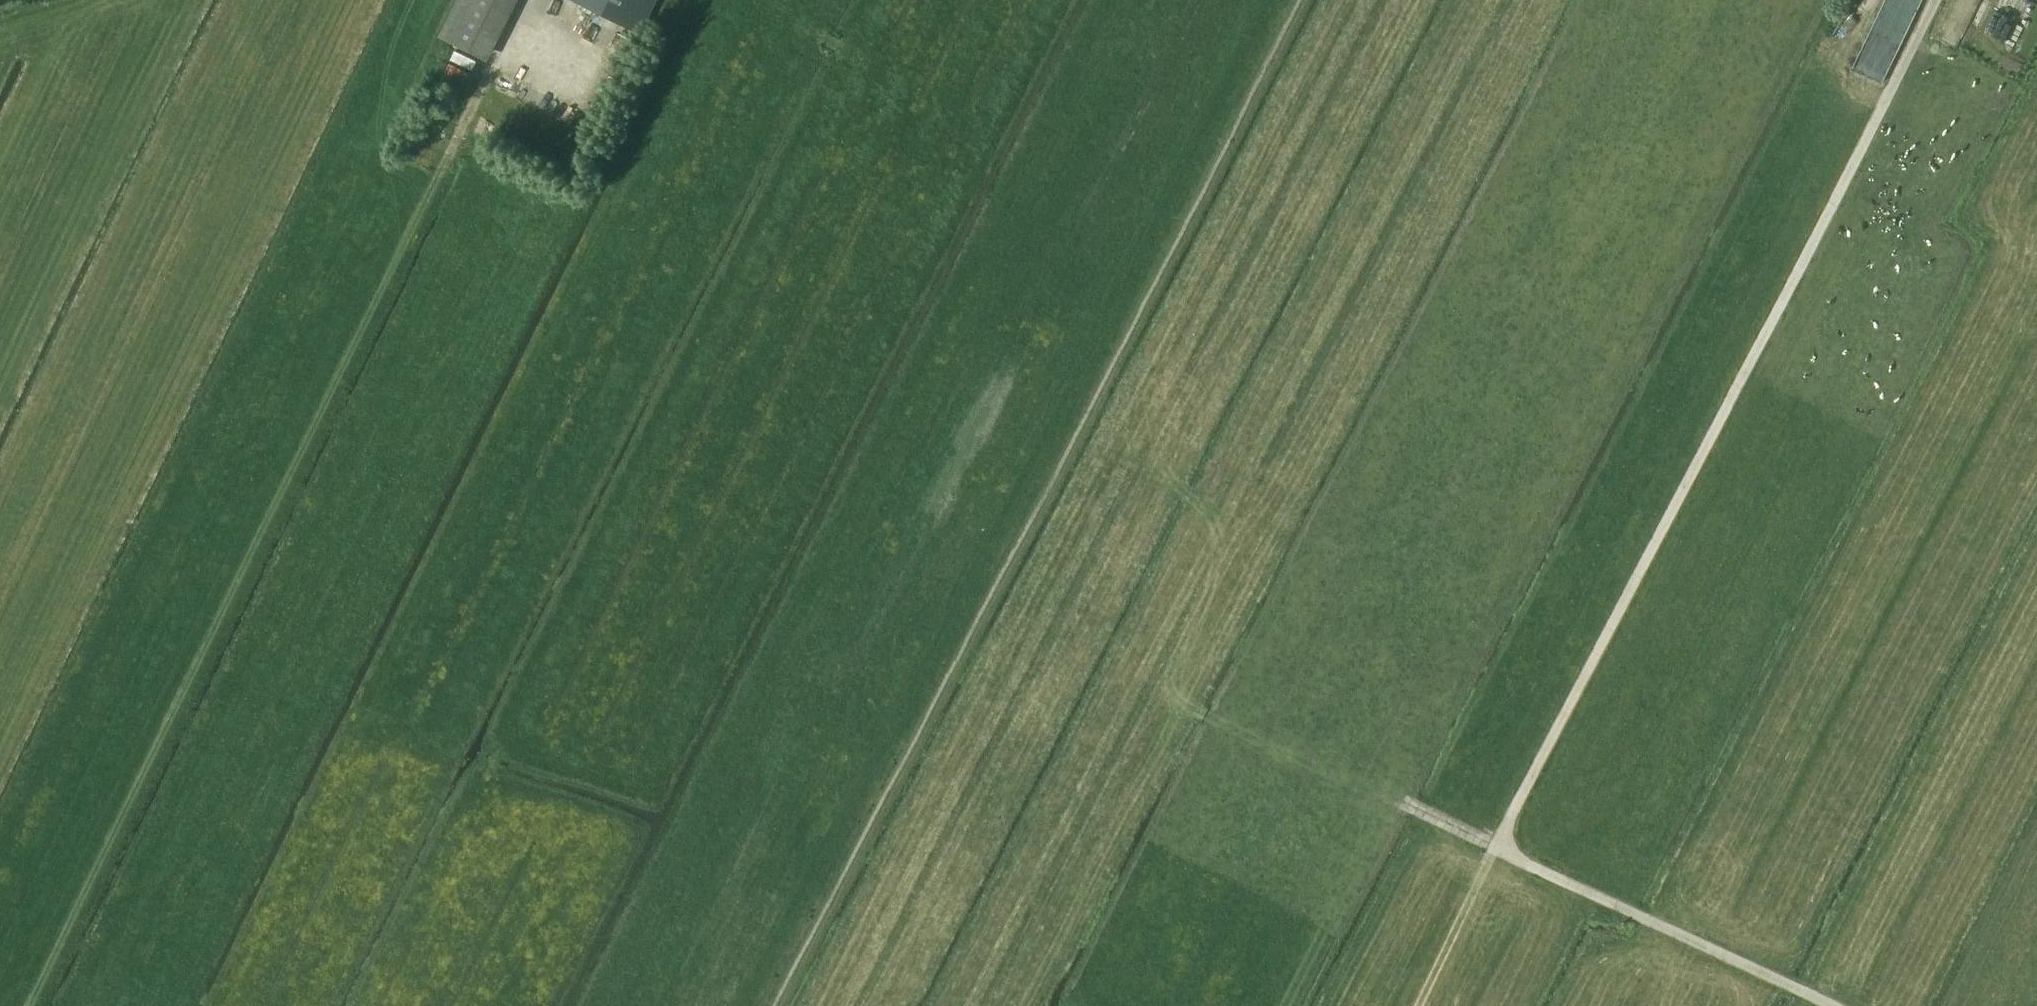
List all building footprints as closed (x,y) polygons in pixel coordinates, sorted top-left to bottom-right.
[(437,37),(480,58),(509,0),(455,0),(437,37)] [(639,32),(654,0),(574,0),(639,32)]
